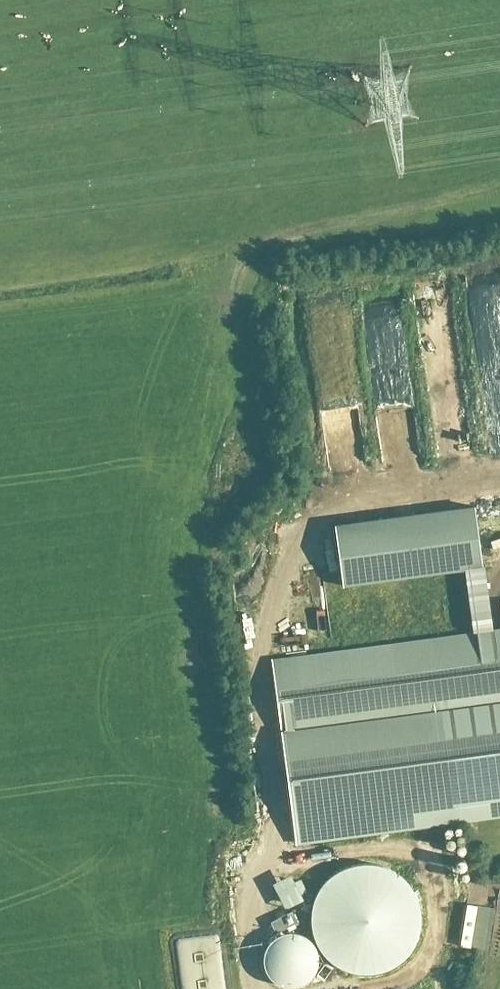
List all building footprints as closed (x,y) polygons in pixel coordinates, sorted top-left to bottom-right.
[(262,533),(276,516),(269,510),(255,527),(262,533)] [(447,600),(431,601),(432,627),(448,627),(447,600)] [(272,664),(296,842),(455,821),(455,820),(499,814),(499,634),(272,664)] [(345,971),(358,974),(371,975),(384,972),(395,966),(405,958),(413,947),(418,935),(420,922),(419,909),(415,897),(409,886),(400,877),(389,870),(376,866),(363,865),(350,867),(337,872),(327,881),(318,891),(313,904),(310,917),(311,931),(316,943),(323,955),(333,964),(345,971)] [(292,912),(271,923),(276,934),(297,923),(292,912)] [(263,968),(266,977),(272,985),(280,988),(297,988),(300,988),(308,983),(313,975),(316,966),(315,956),(311,948),(304,942),(296,938),(287,937),(279,939),(271,944),(266,951),(263,959),(263,968)]
